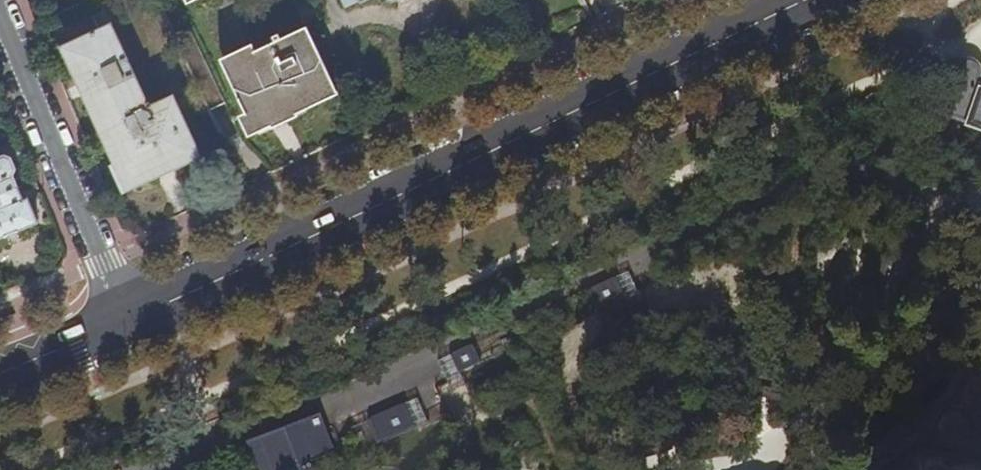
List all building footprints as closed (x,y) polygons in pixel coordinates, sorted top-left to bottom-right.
[(146,102),(110,24),(63,46),(70,62),(68,63),(82,94),(91,114),(94,113),(129,189),(201,156),(173,95),(150,105),(148,102),(146,102)] [(275,40),(222,65),(252,126),(336,87),(306,25),(281,37),(279,32),(273,35),(275,40)] [(934,104),(973,119),(980,97),(980,88),(976,86),(976,84),(980,74),(980,69),(979,65),(975,61),(971,59),(965,58),(960,60),(957,63),(953,73),(947,70),(943,80),(934,104)] [(973,119),(980,122),(980,97),(973,119)] [(18,190),(13,179),(16,171),(14,165),(11,160),(4,158),(0,159),(0,197),(18,190)] [(18,190),(0,197),(0,240),(10,236),(38,224),(28,200),(23,202),(18,190)] [(616,276),(589,290),(598,310),(626,297),(616,276)] [(450,354),(459,371),(481,362),(473,344),(450,354)] [(369,419),(379,442),(415,426),(405,403),(369,419)] [(248,440),(249,442),(249,441),(260,469),(303,469),(301,465),(333,453),(333,452),(332,452),(318,415),(319,415),(319,414),(248,440)]
